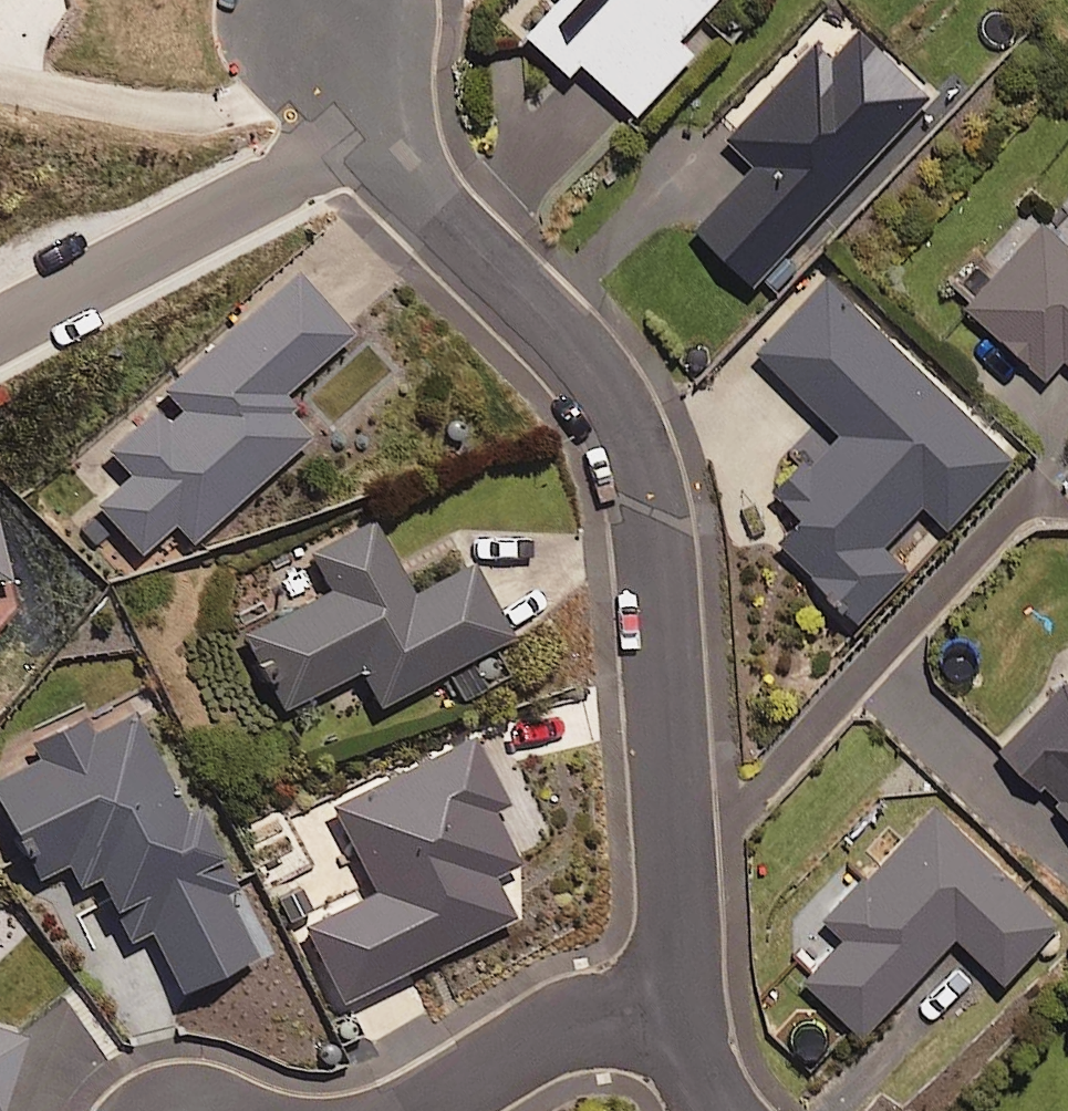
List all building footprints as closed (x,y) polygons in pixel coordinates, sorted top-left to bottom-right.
[(699,4),(733,33),(762,0),(545,0),(527,20),(568,56),(577,45),(637,97),(690,38),(678,28),(699,4)] [(813,224),(930,99),(920,90),(925,85),(858,23),(830,53),(811,34),(725,126),(753,152),(692,217),(751,272),(804,215),(813,224)] [(1036,215),(960,300),(1039,371),(1057,351),(1067,362),(1067,244),(1036,215)] [(165,388),(179,404),(164,418),(150,402),(105,444),(130,470),(96,502),(137,545),(171,514),(189,534),(307,424),(277,392),(347,326),(292,268),(165,388)] [(1010,449),(829,270),(757,343),(837,422),(779,482),(801,504),(779,526),(858,604),(904,557),(879,532),(922,489),(947,513),(1010,449)] [(358,663),(375,697),(441,663),(457,694),(508,667),(492,637),(507,629),(469,555),(409,586),(373,518),(311,550),(330,587),(244,631),(281,702),(358,663)] [(1057,674),(991,742),(1067,817),(1067,674),(1057,674)] [(180,808),(139,723),(159,713),(150,693),(89,722),(85,713),(29,740),(37,758),(0,776),(0,806),(32,872),(64,857),(75,878),(94,869),(127,935),(148,925),(176,983),(250,947),(204,854),(215,849),(193,802),(180,808)] [(333,803),(374,885),(304,920),(341,995),(511,910),(488,865),(514,853),(490,806),(504,799),(471,734),(333,803)] [(1058,912),(935,794),(825,909),(844,926),(803,969),(860,1023),(956,924),(1003,969),(1058,912)] [(296,872),(266,885),(282,922),(312,909),(296,872)] [(21,1031),(0,1024),(0,1097),(21,1031)]
